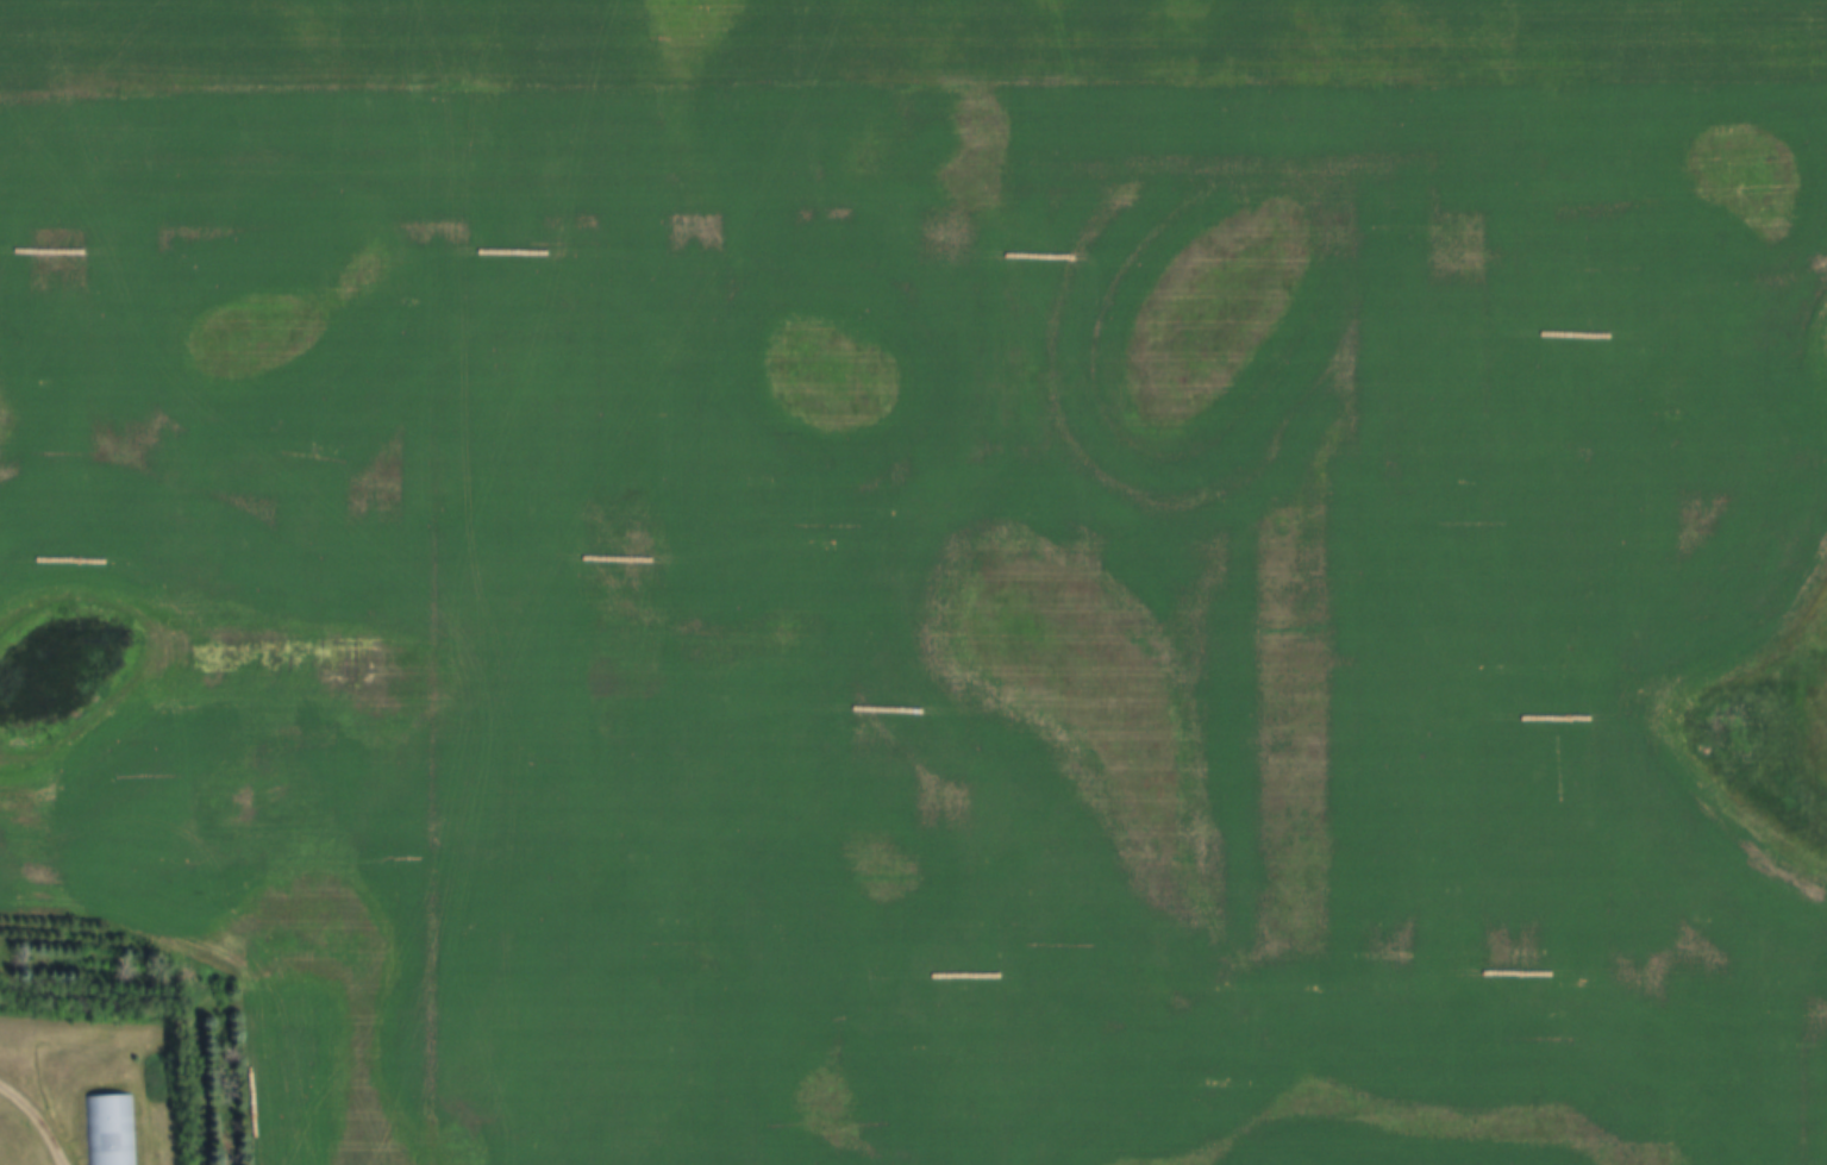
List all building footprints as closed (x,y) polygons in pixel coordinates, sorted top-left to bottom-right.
[(87,1097),(88,1164),(136,1164),(134,1095),(87,1097)]
